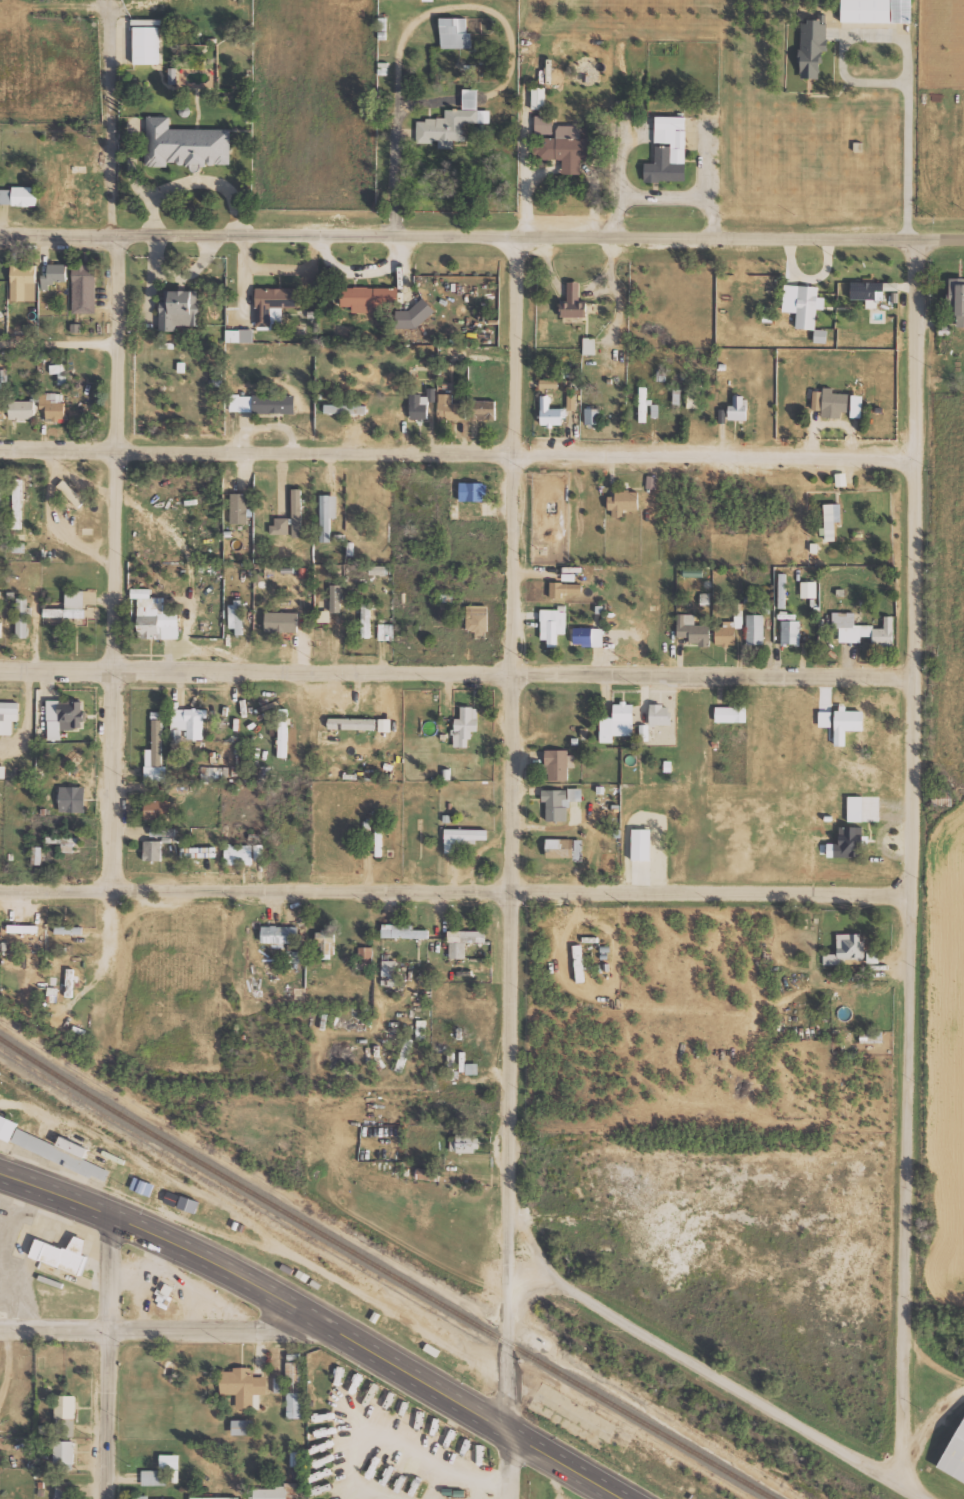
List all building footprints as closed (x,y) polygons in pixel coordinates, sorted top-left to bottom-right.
[(912,0),(842,0),(842,23),(912,23),(912,0)] [(472,48),(472,33),(467,33),(467,18),(440,18),(441,49),(472,48)] [(134,64),(159,64),(159,20),(134,20),(134,64)] [(828,51),(828,22),(801,22),(801,79),(822,79),(822,51),(828,51)] [(532,109),(545,109),(545,87),(532,87),(532,109)] [(465,123),(490,123),(490,110),(478,110),(478,89),(463,89),(463,110),(445,110),(445,120),(417,119),(417,143),(438,143),(438,148),(456,148),(456,144),(465,144),(465,123)] [(231,130),(170,129),(171,117),(147,116),(147,166),(168,167),(168,165),(231,166),(231,130)] [(581,126),(553,126),(553,116),(536,116),(535,136),(542,136),(542,143),(533,143),(533,159),(563,159),(563,174),(581,175),(581,160),(590,160),(590,139),(581,139),(581,126)] [(686,117),(655,117),(655,163),(645,163),(645,182),(686,182),(686,117)] [(13,206),(13,187),(36,187),(36,205),(13,206)] [(42,274),(41,289),(49,289),(49,281),(66,282),(67,264),(48,263),(48,274),(42,274)] [(36,301),(36,264),(12,264),(11,300),(36,301)] [(73,264),(72,313),(95,313),(96,264),(73,264)] [(852,281),(851,298),(867,299),(866,307),(877,307),(878,297),(884,297),(884,281),(875,281),(876,277),(862,276),(862,281),(852,281)] [(949,276),(948,306),(958,306),(957,326),(963,326),(963,277),(949,276)] [(568,281),(568,301),(562,301),(562,315),(587,316),(587,301),(579,301),(579,281),(568,281)] [(797,328),(816,329),(817,308),(824,309),(825,296),(818,296),(819,285),(799,285),(797,328)] [(341,286),(341,305),(352,305),(352,310),(398,311),(398,287),(341,286)] [(297,287),(256,288),(257,326),(271,326),(271,307),(297,307),(297,287)] [(199,290),(166,289),(165,301),(160,300),(160,329),(176,330),(177,324),(198,325),(199,290)] [(402,329),(408,323),(414,329),(435,310),(422,295),(394,320),(402,329)] [(796,312),(797,299),(784,298),(783,311),(796,312)] [(226,342),(253,342),(253,329),(226,329),(226,342)] [(596,337),(583,337),(583,354),(595,354),(596,337)] [(66,384),(66,363),(50,363),(50,373),(58,373),(58,384),(66,384)] [(540,387),(559,387),(559,379),(541,379),(540,387)] [(640,422),(648,422),(649,398),(647,398),(648,386),(640,386),(640,422)] [(834,392),(834,387),(824,387),(823,416),(842,417),(842,410),(849,411),(849,393),(834,392)] [(435,388),(427,388),(427,394),(410,394),(410,419),(428,419),(428,401),(436,401),(435,388)] [(673,404),(681,404),(681,389),(674,388),(673,404)] [(700,389),(688,389),(687,408),(700,409),(700,389)] [(823,390),(813,390),(812,409),(822,410),(823,390)] [(41,392),(41,407),(47,407),(46,418),(64,419),(64,393),(41,392)] [(453,393),(438,393),(439,420),(467,419),(466,403),(453,403),(453,393)] [(295,412),(295,394),(230,394),(230,412),(295,412)] [(551,407),(551,394),(542,394),(541,424),(565,425),(565,408),(551,407)] [(577,409),(576,394),(568,394),(568,409),(577,409)] [(851,416),(863,417),(864,394),(852,394),(851,416)] [(729,419),(747,420),(747,395),(734,395),(733,404),(729,404),(729,419)] [(497,400),(471,399),(470,418),(496,419),(497,400)] [(10,418),(34,418),(35,400),(10,400),(10,418)] [(657,476),(647,475),(647,487),(657,488),(657,476)] [(13,528),(22,528),(23,478),(14,478),(13,528)] [(57,485),(78,507),(85,501),(64,479),(57,485)] [(301,488),(292,488),(293,537),(303,536),(301,488)] [(607,492),(608,510),(612,509),(613,517),(625,517),(624,509),(639,509),(638,491),(607,492)] [(320,541),(330,541),(331,518),(337,518),(338,495),(321,494),(320,541)] [(842,503),(825,503),(825,527),(823,527),(824,541),(836,540),(836,521),(842,521),(842,503)] [(290,517),(272,518),(272,534),(290,534),(290,517)] [(370,574),(389,575),(389,566),(371,565),(370,574)] [(817,581),(801,581),(802,597),(817,597),(817,581)] [(550,598),(563,598),(563,592),(582,593),(583,583),(551,582),(550,598)] [(178,613),(164,612),(165,597),(152,597),(152,588),(131,588),(131,598),(138,598),(138,638),(178,638),(178,613)] [(44,608),(43,622),(85,624),(86,590),(66,589),(65,609),(44,608)] [(16,638),(28,638),(29,597),(17,597),(16,638)] [(229,601),(230,627),(236,627),(236,634),(243,634),(242,601),(229,601)] [(361,603),(362,637),(371,637),(370,603),(361,603)] [(488,605),(467,605),(467,631),(475,631),(475,637),(487,637),(488,605)] [(566,634),(566,610),(541,609),(541,639),(548,639),(548,647),(557,647),(558,633),(566,634)] [(298,631),(299,612),(266,612),(266,630),(298,631)] [(840,642),(862,642),(862,636),(874,636),(873,646),(894,646),(894,615),(884,615),(884,625),(856,625),(856,612),(833,612),(833,627),(840,627),(840,642)] [(695,614),(678,613),(677,636),(690,636),(690,644),(710,645),(711,624),(695,624),(695,614)] [(764,614),(747,614),(747,644),(764,644),(764,614)] [(735,622),(715,622),(716,644),(736,644),(736,628),(743,628),(742,615),(735,615),(735,622)] [(801,620),(782,620),(781,643),(800,644),(801,620)] [(379,640),(394,640),(394,623),(378,624),(379,640)] [(603,627),(574,627),(573,646),(603,646),(603,627)] [(61,739),(61,729),(84,728),(84,699),(47,700),(48,739),(61,739)] [(19,702),(0,701),(0,734),(12,734),(12,720),(19,721),(19,702)] [(601,742),(614,742),(614,735),(634,735),(634,702),(614,702),(614,717),(600,717),(601,742)] [(651,725),(671,724),(671,704),(651,704),(651,725)] [(747,722),(747,706),(716,705),(715,721),(747,722)] [(470,747),(470,731),(478,731),(478,707),(461,706),(461,718),(455,718),(455,729),(453,729),(453,746),(470,747)] [(203,739),(203,717),(207,717),(208,708),(171,708),(171,729),(187,729),(187,739),(203,739)] [(278,757),(287,757),(289,708),(280,708),(278,757)] [(864,710),(836,710),(836,743),(846,743),(846,729),(864,729),(864,710)] [(376,729),(376,718),(329,717),(329,729),(376,729)] [(145,780),(166,781),(166,766),(161,766),(162,719),(152,718),(152,749),(145,749),(145,780)] [(545,751),(545,773),(549,773),(549,780),(569,780),(568,767),(575,767),(574,751),(545,751)] [(170,792),(188,793),(188,782),(170,781),(170,792)] [(59,811),(85,811),(85,786),(60,786),(59,811)] [(542,789),(543,801),(547,801),(547,821),(569,820),(568,801),(583,800),(582,789),(542,789)] [(933,805),(950,805),(951,789),(933,789),(933,805)] [(848,821),(879,821),(879,796),(848,796),(848,821)] [(169,801),(145,800),(145,819),(168,819),(169,801)] [(862,857),(863,826),(840,826),(839,843),(828,843),(828,856),(862,857)] [(150,836),(172,836),(172,828),(150,827),(150,836)] [(488,839),(488,828),(445,829),(445,852),(459,852),(459,843),(477,843),(477,839),(488,839)] [(632,860),(651,860),(651,829),(633,829),(632,860)] [(46,843),(62,843),(61,852),(75,852),(76,837),(47,836),(46,843)] [(144,861),(162,860),(162,841),(144,841),(144,861)] [(252,844),(225,845),(226,865),(253,864),(252,844)] [(42,846),(33,846),(32,863),(42,864),(42,846)] [(429,930),(413,929),(413,924),(382,924),(382,937),(428,938),(429,930)] [(298,944),(299,926),(262,926),(262,943),(298,944)] [(486,930),(449,931),(449,958),(466,958),(466,942),(486,942),(486,930)] [(317,943),(321,943),(322,953),(335,953),(334,931),(316,932),(317,943)] [(824,965),(845,965),(845,959),(864,959),(863,933),(837,934),(838,954),(824,954),(824,965)] [(585,981),(581,944),(572,945),(577,982),(585,981)] [(358,947),(358,961),(373,961),(373,947),(358,947)] [(382,976),(396,976),(396,960),(382,960),(382,976)] [(426,1020),(416,1020),(416,1040),(426,1040),(426,1020)] [(860,1043),(883,1043),(883,1031),(861,1030),(860,1043)] [(414,1040),(408,1037),(401,1053),(407,1055),(414,1040)] [(478,1063),(466,1063),(466,1074),(478,1074),(478,1063)] [(12,1139),(0,1134),(0,1115),(19,1123),(12,1139)] [(12,1140),(18,1128),(110,1171),(105,1183),(12,1140)] [(457,1153),(478,1153),(478,1133),(457,1133),(457,1153)] [(86,1156),(89,1147),(60,1137),(57,1147),(86,1156)] [(439,1170),(418,1168),(417,1178),(438,1181),(439,1170)] [(178,1207),(196,1214),(200,1202),(182,1195),(178,1207)] [(87,1240),(75,1235),(69,1250),(37,1239),(31,1257),(81,1274),(87,1256),(83,1254),(87,1240)] [(174,1288),(163,1283),(154,1302),(164,1307),(174,1288)] [(301,1382),(302,1362),(287,1362),(286,1382),(301,1382)] [(237,1409),(260,1409),(260,1394),(268,1394),(268,1377),(254,1377),(254,1369),(221,1369),(221,1394),(237,1394),(237,1409)] [(287,1418),(306,1418),(306,1392),(287,1393),(287,1418)] [(76,1396),(56,1395),(55,1436),(75,1437),(76,1396)] [(254,1420),(232,1420),(232,1435),(254,1435),(254,1420)] [(944,1467),(963,1434),(963,1479),(944,1467)] [(74,1470),(75,1441),(54,1441),(54,1470),(74,1470)] [(180,1455),(161,1454),(160,1469),(180,1469),(180,1455)] [(142,1485),(167,1485),(166,1470),(142,1470),(142,1485)] [(73,1482),(56,1482),(56,1498),(73,1498),(73,1482)] [(299,1486),(254,1486),(254,1498),(299,1498),(299,1486)]
